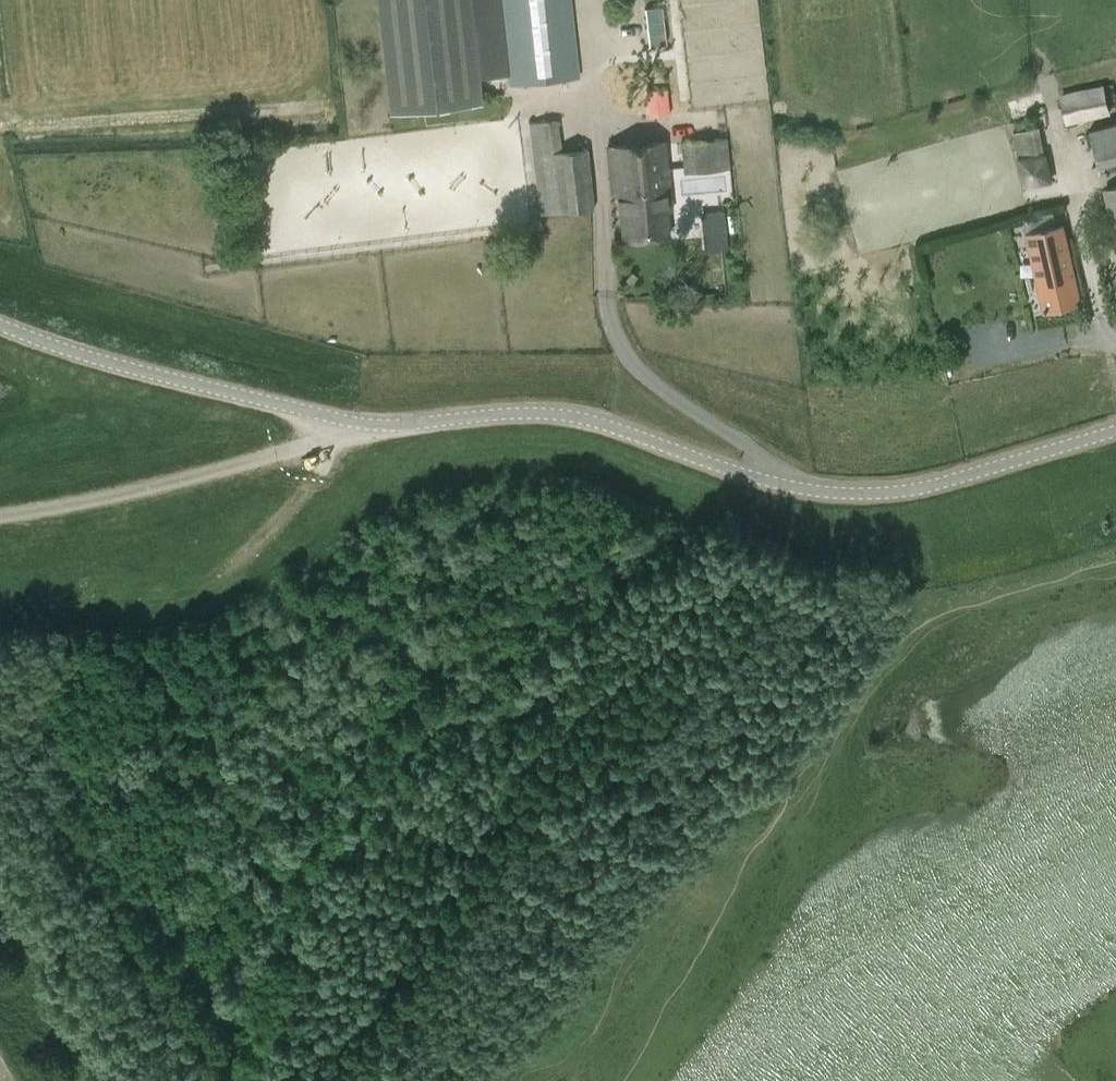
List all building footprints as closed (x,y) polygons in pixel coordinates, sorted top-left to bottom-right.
[(482,101),(471,0),(377,0),(389,111),(482,101)] [(579,75),(570,0),(502,0),(511,82),(579,75)] [(648,48),(678,46),(677,20),(646,21),(648,48)] [(1068,121),(1110,111),(1104,85),(1062,95),(1068,121)] [(651,112),(670,112),(670,96),(651,96),(651,112)] [(541,214),(593,208),(585,147),(561,150),(557,120),(530,124),(541,214)] [(1091,130),(1100,166),(1115,162),(1115,123),(1091,130)] [(1022,185),(1051,182),(1045,126),(1016,129),(1022,185)] [(688,193),(731,189),(726,136),(682,141),(688,193)] [(667,210),(672,209),(666,140),(609,146),(613,193),(619,193),(623,240),(670,236),(667,210)] [(1105,189),(1115,230),(1115,186),(1105,189)] [(722,212),(706,214),(708,231),(724,230),(722,212)] [(1064,226),(1057,227),(1028,234),(1045,311),(1081,303),(1064,226)]
